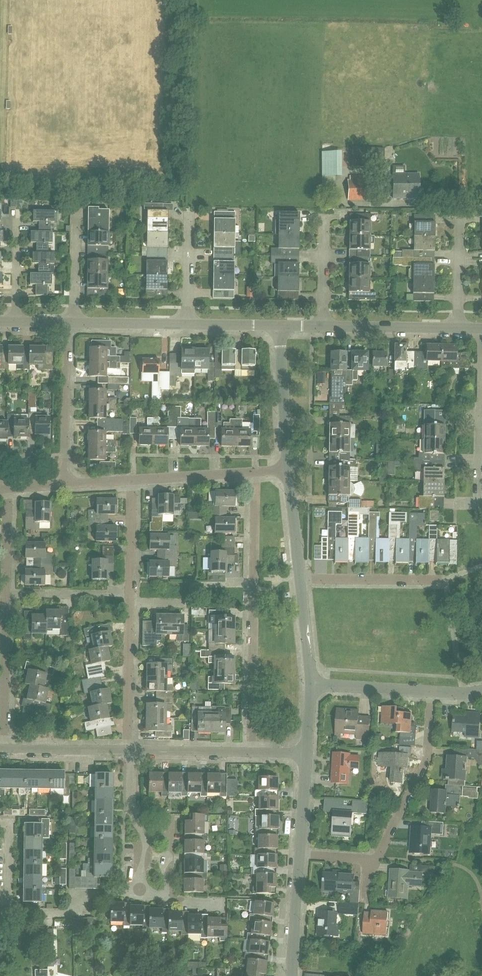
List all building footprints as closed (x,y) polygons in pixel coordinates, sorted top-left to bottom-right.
[(352,148),(351,167),(383,168),(384,149),(352,148)] [(392,167),(393,174),(393,198),(420,198),(419,174),(405,174),(405,166),(392,167)] [(372,175),(346,176),(346,200),(372,199),(372,175)] [(167,232),(167,218),(167,211),(162,211),(162,210),(162,204),(143,203),(143,209),(143,213),(144,214),(144,216),(145,217),(146,218),(146,219),(146,232),(167,232)] [(37,232),(49,232),(50,222),(56,222),(56,211),(46,211),(46,208),(37,208),(37,210),(32,210),(32,221),(37,222),(37,232)] [(87,210),(87,218),(87,231),(108,231),(108,210),(87,210)] [(214,233),(235,233),(238,233),(238,225),(235,225),(235,212),(214,211),(214,212),(224,212),(224,219),(214,219),(214,233)] [(274,220),(274,234),(278,234),(299,234),(299,221),(299,213),(297,213),(278,212),(278,220),(274,220)] [(349,221),(349,235),(370,235),(371,214),(349,213),(360,214),(360,221),(349,221)] [(414,215),(413,236),(434,236),(435,224),(426,223),(426,215),(414,215)] [(87,245),(87,253),(108,253),(108,247),(108,231),(87,231),(87,245)] [(35,243),(35,252),(47,253),(47,243),(52,243),(52,232),(49,232),(37,232),(30,232),(30,243),(35,243)] [(146,247),(146,253),(167,254),(167,253),(161,253),(161,246),(167,246),(167,232),(146,232),(146,247)] [(213,255),(234,255),(234,241),(232,241),(232,234),(235,234),(235,233),(214,233),(216,233),(216,247),(213,247),(221,247),(221,249),(216,249),(215,254),(213,254),(213,255)] [(299,248),(299,234),(278,234),(277,248),(271,248),(271,256),(299,256),(288,256),(288,248),(299,248)] [(349,256),(349,257),(370,257),(370,235),(349,235),(349,249),(359,249),(359,257),(349,256)] [(393,251),(393,257),(401,257),(434,258),(434,257),(428,257),(429,250),(434,250),(434,236),(413,236),(413,250),(401,250),(401,251),(393,251)] [(37,264),(37,274),(49,274),(49,264),(53,264),(53,253),(47,253),(35,252),(31,252),(31,264),(37,264)] [(87,253),(86,274),(108,274),(108,253),(87,253)] [(166,275),(167,263),(167,262),(161,262),(161,254),(167,254),(146,253),(145,275),(166,275)] [(234,255),(213,255),(221,255),(221,260),(221,263),(213,263),(213,276),(234,276),(234,255)] [(299,256),(271,256),(270,263),(278,263),(277,277),(298,277),(299,264),(288,264),(288,256),(299,256)] [(348,264),(348,278),(370,278),(370,257),(349,257),(359,257),(359,264),(348,264)] [(392,257),(392,265),(401,265),(402,265),(413,265),(413,279),(434,279),(434,266),(428,266),(428,258),(434,258),(401,257),(393,257),(392,257)] [(51,274),(49,274),(37,274),(29,274),(29,285),(35,285),(35,295),(47,295),(47,286),(51,286),(51,274)] [(107,296),(108,274),(86,274),(86,296),(107,296)] [(166,275),(145,275),(145,297),(166,297),(161,297),(161,290),(166,290),(166,275)] [(213,298),(222,298),(234,298),(234,276),(213,276),(213,290),(218,290),(218,298),(213,298)] [(277,277),(277,299),(298,299),(287,299),(288,291),(298,291),(298,277),(277,277)] [(348,278),(348,300),(376,300),(375,300),(375,292),(369,292),(370,278),(348,278)] [(413,279),(412,301),(433,301),(423,301),(423,293),(433,293),(434,279),(413,279)] [(90,348),(90,362),(117,363),(119,363),(119,357),(117,357),(117,356),(116,356),(116,347),(111,347),(111,341),(91,341),(91,348),(90,348)] [(409,370),(413,370),(413,352),(405,352),(405,345),(403,345),(402,344),(400,344),(399,345),(394,345),(394,370),(394,376),(395,376),(395,374),(408,371),(409,371),(409,370)] [(427,361),(440,361),(441,346),(426,345),(426,352),(413,352),(413,370),(427,370),(427,361)] [(469,369),(469,361),(466,361),(466,353),(455,353),(455,346),(441,346),(440,361),(440,368),(469,369)] [(8,365),(7,365),(7,353),(2,353),(2,347),(0,347),(0,369),(8,370),(8,365)] [(29,370),(29,365),(29,354),(23,353),(23,347),(8,347),(7,353),(7,365),(8,365),(16,365),(16,370),(29,370)] [(29,365),(37,365),(37,370),(52,370),(52,354),(44,354),(44,347),(29,347),(29,354),(29,365)] [(169,382),(169,386),(175,386),(175,376),(182,376),(182,373),(194,373),(194,370),(195,350),(181,350),(181,363),(176,363),(169,363),(169,382)] [(214,370),(214,364),(208,364),(208,350),(195,350),(194,370),(208,370),(208,381),(214,381),(214,370)] [(214,370),(234,370),(234,360),(234,350),(221,350),(221,360),(214,360),(214,364),(214,370)] [(240,360),(234,360),(234,370),(254,370),(254,350),(240,350),(240,360)] [(351,352),(351,370),(351,380),(356,380),(356,370),(366,370),(366,352),(360,352),(359,351),(355,351),(354,352),(351,352)] [(119,357),(119,363),(120,363),(130,363),(130,352),(124,352),(124,357),(119,357)] [(331,371),(331,397),(345,397),(345,385),(345,380),(346,370),(346,352),(330,352),(330,371),(331,371)] [(386,367),(386,353),(372,353),(372,367),(386,367)] [(141,373),(141,382),(152,382),(152,401),(168,401),(168,390),(169,390),(169,386),(169,382),(159,382),(159,373),(158,373),(158,372),(159,360),(141,359),(141,373)] [(117,369),(117,363),(90,362),(90,376),(106,377),(106,369),(117,369)] [(89,390),(89,404),(116,404),(116,399),(106,398),(106,390),(89,390)] [(89,418),(106,418),(106,410),(116,410),(116,404),(89,404),(89,418)] [(424,410),(423,440),(444,440),(445,410),(424,410)] [(153,418),(153,445),(167,445),(167,439),(167,431),(174,431),(174,418),(174,411),(167,411),(167,414),(167,429),(160,429),(159,418),(153,418)] [(34,426),(34,435),(50,435),(50,418),(41,417),(41,412),(28,412),(28,419),(28,426),(34,426)] [(215,438),(215,424),(215,413),(209,413),(209,425),(205,427),(203,428),(200,428),(200,419),(195,419),(195,446),(209,446),(209,438),(215,438)] [(7,415),(7,421),(7,428),(13,428),(13,437),(28,437),(28,435),(28,426),(28,419),(20,419),(20,415),(7,415)] [(236,420),(235,447),(249,447),(249,438),(249,432),(249,431),(256,431),(256,432),(256,436),(259,436),(259,431),(259,415),(253,415),(253,423),(242,423),(242,420),(236,420)] [(329,416),(328,438),(350,438),(350,417),(329,416)] [(139,429),(139,435),(139,445),(153,445),(153,418),(147,418),(147,429),(139,429)] [(174,418),(174,431),(180,431),(180,439),(180,446),(195,446),(195,419),(188,419),(188,418),(180,418),(174,418)] [(229,420),(229,423),(223,423),(223,430),(221,430),(221,447),(235,447),(236,420),(229,420)] [(105,440),(105,432),(89,432),(89,446),(116,446),(116,440),(105,440)] [(339,460),(349,460),(349,452),(350,438),(328,438),(328,453),(339,453),(339,460)] [(413,458),(413,461),(423,461),(434,461),(444,461),(444,440),(423,440),(423,453),(418,453),(418,458),(413,458)] [(116,446),(89,446),(88,460),(105,460),(105,453),(116,453),(116,446)] [(349,481),(349,467),(354,468),(354,460),(349,460),(339,460),(339,467),(328,466),(328,481),(349,481)] [(413,461),(413,468),(423,469),(422,482),(444,482),(444,470),(434,469),(434,461),(423,461),(413,461)] [(351,494),(353,493),(354,491),(355,489),(354,487),(353,485),(351,484),(349,484),(349,481),(328,481),(328,496),(339,496),(339,503),(347,503),(347,508),(348,508),(354,508),(361,508),(361,499),(349,499),(349,495),(351,494)] [(419,496),(418,509),(434,509),(443,509),(443,503),(434,503),(434,496),(444,496),(444,482),(422,482),(422,496),(419,496)] [(207,503),(207,513),(227,513),(227,507),(235,508),(235,492),(215,492),(214,503),(207,503)] [(150,525),(150,532),(162,532),(163,523),(163,515),(173,515),(173,513),(180,513),(180,508),(183,508),(183,504),(180,504),(180,499),(180,498),(174,498),(174,496),(158,495),(158,498),(158,504),(152,503),(152,523),(150,525)] [(88,510),(88,521),(104,521),(104,515),(116,515),(117,500),(97,500),(97,510),(88,510)] [(34,511),(25,511),(25,530),(28,530),(39,530),(39,523),(50,523),(50,503),(35,502),(34,511)] [(320,542),(320,548),(326,548),(326,558),(334,558),(334,560),(334,564),(334,562),(334,560),(347,560),(346,562),(346,564),(347,564),(347,560),(347,552),(348,538),(335,538),(335,524),(341,524),(341,512),(327,511),(327,537),(326,542),(320,542)] [(428,521),(438,522),(438,511),(428,511),(428,521)] [(367,560),(367,553),(368,538),(358,538),(358,515),(358,512),(348,512),(348,538),(347,552),(354,553),(354,560),(354,564),(355,564),(355,562),(355,560),(367,560),(367,562),(367,565),(367,560)] [(387,561),(388,553),(388,538),(379,538),(379,513),(369,512),(369,516),(368,538),(367,553),(374,553),(374,561),(374,565),(375,565),(375,563),(375,561),(387,561),(387,563),(387,565),(387,561)] [(207,520),(207,523),(214,523),(214,534),(234,534),(235,519),(227,519),(227,513),(207,513),(207,520)] [(389,513),(388,538),(388,553),(395,553),(394,561),(394,565),(395,565),(395,563),(395,561),(407,561),(407,563),(407,565),(408,565),(408,561),(408,553),(408,539),(400,538),(401,522),(407,522),(407,513),(394,513),(389,513)] [(428,554),(429,539),(417,539),(417,526),(425,526),(425,513),(409,513),(408,539),(408,553),(415,553),(415,561),(415,566),(415,563),(415,561),(428,562),(427,564),(427,566),(428,566),(428,562),(428,554)] [(104,527),(104,521),(88,521),(88,531),(96,531),(96,542),(116,542),(116,527),(104,527)] [(429,525),(429,539),(428,554),(435,554),(435,562),(435,566),(435,564),(435,562),(448,562),(448,564),(448,566),(448,565),(456,565),(456,539),(437,539),(437,525),(429,525)] [(161,551),(161,556),(177,556),(177,546),(170,546),(170,536),(149,535),(149,550),(161,551)] [(234,554),(235,540),(235,537),(222,537),(221,552),(211,552),(211,573),(226,573),(226,561),(234,561),(234,554)] [(37,559),(37,564),(52,565),(52,554),(45,554),(45,544),(25,543),(25,558),(37,559)] [(113,568),(113,553),(113,547),(102,546),(102,560),(92,560),(92,580),(107,581),(107,568),(113,568)] [(161,562),(157,562),(149,562),(149,577),(169,577),(169,567),(177,567),(177,556),(161,556),(161,562)] [(52,575),(52,565),(37,564),(37,571),(24,571),(24,585),(44,586),(44,575),(52,575)] [(45,611),(45,616),(46,616),(46,629),(60,629),(59,636),(68,636),(67,638),(71,638),(72,626),(68,626),(68,619),(60,619),(60,611),(45,611)] [(215,631),(234,631),(235,618),(222,618),(222,611),(209,611),(209,624),(208,631),(215,631)] [(46,634),(46,629),(46,616),(45,616),(31,616),(31,623),(24,623),(23,640),(31,641),(31,634),(46,634)] [(143,622),(142,647),(157,647),(157,642),(163,642),(163,635),(169,635),(170,617),(170,616),(157,616),(157,622),(157,625),(151,625),(151,622),(143,622)] [(183,617),(170,617),(169,635),(176,635),(176,642),(189,642),(189,629),(183,629),(183,617)] [(92,636),(94,649),(94,650),(107,647),(112,646),(110,632),(102,634),(100,626),(83,629),(85,637),(92,636)] [(208,637),(208,651),(222,651),(222,644),(233,645),(234,631),(215,631),(208,631),(208,637)] [(94,650),(94,649),(89,650),(92,665),(85,666),(88,679),(106,676),(105,670),(103,670),(102,663),(110,662),(107,647),(94,650)] [(214,671),(233,671),(234,671),(234,658),(222,658),(222,651),(208,651),(200,651),(200,658),(208,658),(208,664),(214,664),(214,671)] [(148,665),(148,678),(166,679),(166,672),(173,672),(173,659),(159,659),(159,665),(148,665)] [(25,684),(30,685),(44,688),(47,674),(52,676),(54,668),(38,664),(36,672),(29,670),(25,684)] [(233,685),(233,671),(214,671),(214,677),(208,677),(207,691),(221,691),(221,685),(233,685)] [(90,694),(92,707),(106,704),(106,705),(110,704),(108,689),(100,691),(99,684),(101,684),(100,678),(107,676),(106,676),(88,679),(81,681),(84,695),(90,694)] [(159,699),(172,699),(172,686),(166,686),(166,679),(148,678),(147,678),(147,692),(159,692),(159,699)] [(48,689),(44,688),(30,685),(27,699),(34,701),(33,709),(23,706),(22,712),(34,715),(35,709),(49,713),(51,705),(45,703),(48,689)] [(147,705),(147,718),(165,719),(165,712),(172,712),(172,699),(159,699),(159,705),(147,705)] [(95,729),(97,737),(112,734),(110,726),(103,727),(101,720),(109,719),(106,705),(106,704),(92,707),(87,708),(90,722),(84,723),(86,731),(95,729)] [(197,732),(211,732),(211,714),(211,708),(205,708),(191,707),(191,721),(197,721),(197,731),(197,732)] [(224,733),(224,724),(224,721),(231,722),(231,707),(211,707),(211,708),(211,714),(211,732),(211,733),(224,733)] [(402,713),(402,709),(382,707),(381,724),(398,725),(397,734),(401,734),(400,745),(414,746),(416,727),(410,727),(411,713),(402,713)] [(356,733),(356,735),(356,739),(369,740),(370,721),(358,720),(359,710),(336,709),(334,738),(341,738),(341,731),(356,733)] [(453,719),(453,732),(470,733),(470,738),(479,738),(480,714),(467,713),(466,719),(453,719)] [(165,719),(147,718),(146,718),(146,732),(158,732),(158,739),(172,739),(172,726),(165,726),(165,719)] [(406,757),(408,757),(412,757),(412,748),(400,747),(400,755),(379,754),(379,766),(392,767),(391,784),(402,785),(403,768),(407,768),(407,764),(405,764),(406,757)] [(446,780),(446,781),(450,781),(450,780),(464,781),(466,758),(476,759),(476,761),(479,765),(481,765),(481,751),(477,750),(459,749),(458,758),(448,757),(446,780)] [(359,769),(360,757),(350,756),(350,754),(333,753),(331,784),(348,785),(349,768),(359,769)] [(12,789),(12,771),(0,771),(0,797),(5,797),(5,789),(12,789)] [(12,771),(12,789),(19,789),(18,795),(24,795),(24,792),(24,789),(25,772),(12,771)] [(24,789),(24,792),(37,793),(37,790),(38,772),(25,772),(24,789)] [(37,790),(50,790),(51,772),(38,772),(37,790)] [(50,790),(50,796),(63,796),(63,797),(70,797),(70,787),(69,775),(64,775),(64,772),(51,772),(50,790)] [(148,773),(148,791),(161,792),(161,796),(168,796),(168,792),(168,779),(161,779),(161,773),(148,773)] [(168,779),(168,792),(180,792),(180,796),(187,796),(187,792),(187,779),(180,779),(181,773),(168,773),(168,779)] [(187,779),(187,792),(200,792),(200,796),(207,796),(207,793),(207,779),(200,779),(200,773),(187,773),(187,779)] [(207,779),(207,793),(219,793),(219,797),(226,797),(226,779),(219,779),(219,773),(206,773),(207,779)] [(89,775),(89,788),(95,788),(112,788),(112,775),(95,775),(89,775)] [(254,789),(254,797),(258,797),(271,797),(271,791),(277,791),(278,777),(258,777),(258,789),(254,789)] [(227,780),(227,796),(237,797),(237,780),(227,780)] [(431,790),(431,801),(430,812),(445,813),(446,806),(457,806),(457,807),(459,808),(460,796),(468,796),(468,798),(478,799),(478,793),(477,792),(478,787),(456,786),(456,795),(446,794),(446,791),(431,790)] [(112,801),(112,788),(95,788),(94,800),(112,801)] [(255,809),(254,816),(259,816),(270,816),(271,810),(277,810),(277,799),(277,797),(271,797),(258,797),(258,809),(255,809)] [(344,800),(330,799),(333,800),(332,811),(329,811),(329,812),(332,812),(331,823),(332,824),(331,835),(350,837),(352,813),(367,814),(368,801),(352,800),(352,806),(344,806),(344,800)] [(112,814),(112,801),(94,800),(94,814),(112,814)] [(112,814),(94,814),(94,826),(112,827),(112,814)] [(184,834),(190,834),(203,834),(203,822),(207,822),(207,814),(190,814),(190,822),(184,822),(184,834)] [(254,829),(254,835),(257,836),(270,836),(270,830),(277,830),(277,816),(270,816),(259,816),(259,829),(254,829)] [(24,824),(24,838),(41,838),(49,838),(49,819),(27,819),(26,825),(24,824)] [(443,834),(443,823),(422,821),(422,826),(412,826),(411,840),(414,840),(413,852),(429,853),(430,833),(443,834)] [(111,840),(112,827),(94,826),(94,840),(111,840)] [(190,853),(203,853),(203,841),(207,841),(207,834),(203,834),(190,834),(190,841),(184,841),(184,853),(190,853)] [(254,847),(254,854),(256,854),(269,855),(269,849),(276,849),(276,836),(270,836),(257,836),(257,847),(254,847)] [(41,838),(24,838),(24,850),(41,851),(41,838)] [(111,840),(94,840),(94,852),(111,852),(111,840)] [(24,850),(24,863),(41,863),(41,851),(24,850)] [(111,865),(111,852),(94,852),(94,858),(88,858),(88,865),(94,865),(111,865)] [(190,873),(203,873),(203,860),(207,860),(207,853),(203,853),(190,853),(190,860),(184,860),(184,873),(190,873)] [(252,871),(252,874),(256,874),(268,875),(268,869),(275,869),(275,855),(269,855),(256,854),(256,867),(253,867),(252,871)] [(23,876),(41,876),(41,863),(24,863),(23,876)] [(111,878),(111,865),(94,865),(88,865),(83,865),(83,871),(86,871),(86,878),(87,878),(93,878),(100,878),(111,878)] [(219,865),(219,873),(228,872),(228,865),(219,865)] [(434,872),(434,866),(410,865),(410,873),(408,873),(408,870),(391,869),(390,889),(385,889),(385,895),(389,896),(389,897),(405,898),(406,884),(421,885),(422,874),(421,874),(422,872),(434,872)] [(206,873),(203,873),(190,873),(190,880),(184,880),(184,893),(203,893),(203,880),(206,880),(206,873)] [(351,890),(350,903),(359,904),(360,890),(352,889),(353,875),(323,873),(322,890),(335,891),(336,889),(351,890)] [(252,887),(252,894),(263,894),(268,894),(268,888),(274,888),(274,875),(268,875),(256,874),(256,880),(256,887),(252,887)] [(23,876),(23,889),(40,889),(47,889),(47,884),(40,884),(41,876),(23,876)] [(47,889),(40,889),(23,889),(23,902),(25,902),(25,908),(38,908),(38,902),(40,902),(40,894),(46,894),(47,889)] [(266,915),(272,916),(273,903),(255,901),(254,914),(249,913),(249,920),(252,921),(265,922),(266,915)] [(358,914),(359,904),(350,903),(340,902),(339,913),(358,914)] [(110,903),(110,922),(123,922),(123,926),(130,927),(130,926),(130,909),(123,909),(123,903),(110,903)] [(130,909),(130,926),(142,926),(142,929),(149,929),(149,928),(149,912),(143,912),(143,906),(130,906),(130,909)] [(149,912),(149,928),(162,929),(162,932),(168,932),(168,931),(168,915),(162,915),(162,909),(149,909),(149,912)] [(387,935),(388,911),(375,911),(375,913),(364,912),(363,934),(387,935)] [(168,915),(168,931),(180,931),(180,935),(187,935),(187,934),(188,919),(180,919),(180,913),(168,912),(168,915)] [(334,919),(337,919),(337,913),(319,912),(318,935),(338,936),(338,927),(334,927),(334,919)] [(188,919),(187,934),(199,934),(199,938),(207,938),(207,937),(207,922),(200,922),(200,916),(188,915),(188,919)] [(98,917),(87,917),(87,928),(98,928),(98,917)] [(207,922),(207,937),(219,937),(219,942),(226,942),(226,925),(219,925),(219,919),(207,919),(207,922)] [(265,922),(252,921),(251,933),(247,933),(246,939),(250,940),(263,941),(263,934),(269,935),(271,923),(265,922)] [(47,943),(47,929),(34,930),(34,943),(47,943)] [(263,941),(250,940),(248,952),(245,952),(244,959),(248,959),(260,961),(261,954),(267,954),(269,942),(263,941)] [(118,946),(118,951),(121,951),(121,959),(128,959),(128,947),(118,946)] [(266,961),(260,961),(248,959),(246,971),(243,971),(242,975),(258,975),(259,973),(265,974),(266,961)]
